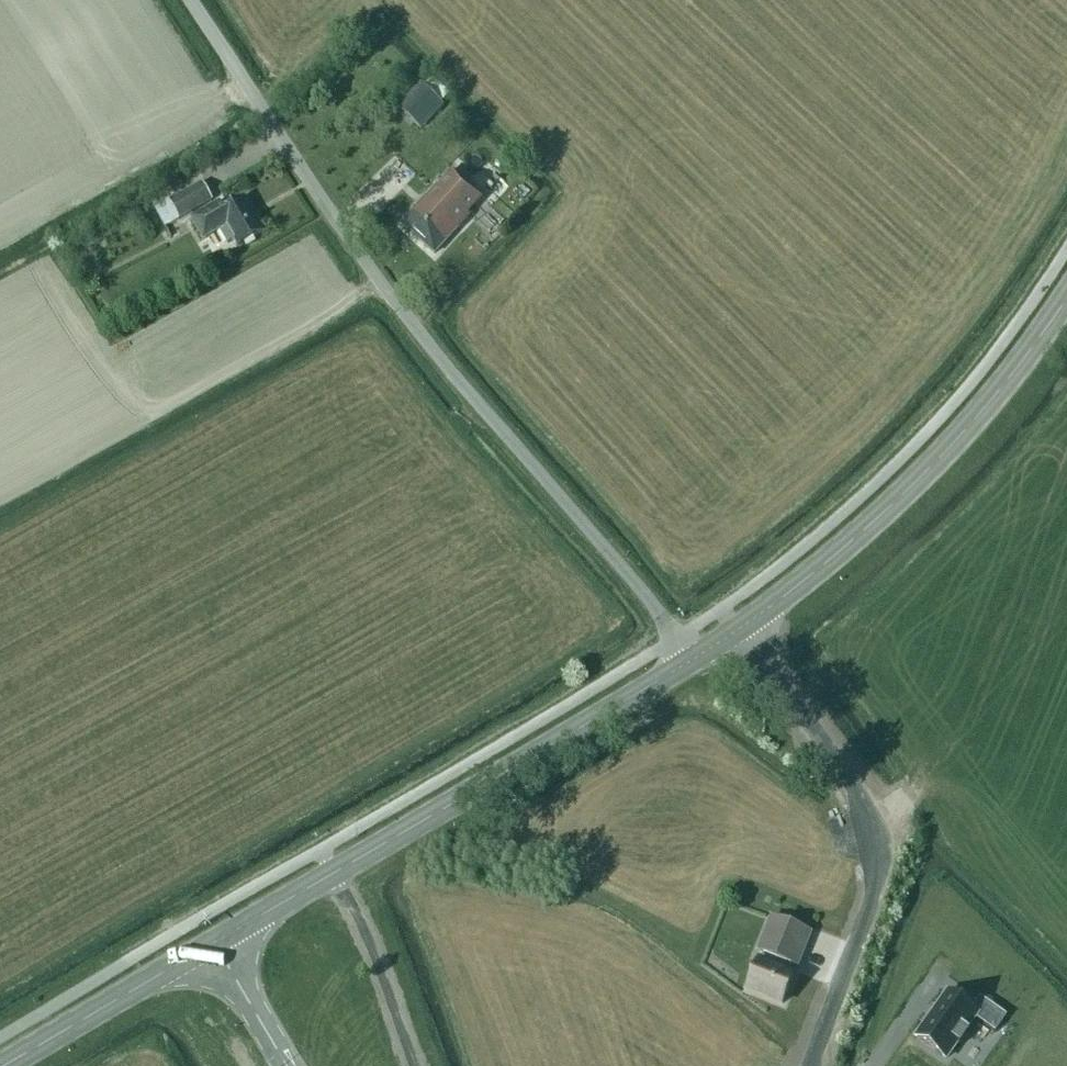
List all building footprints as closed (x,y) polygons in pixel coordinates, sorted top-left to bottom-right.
[(445,107),(420,83),(404,100),(428,124),(445,107)] [(495,184),(479,169),(470,179),(486,194),(495,184)] [(403,225),(413,234),(435,254),(458,229),(459,230),(470,217),(468,215),(483,199),(453,171),(403,225)] [(166,227),(180,219),(213,201),(203,184),(157,210),(166,227)] [(193,219),(204,239),(220,230),(228,244),(235,240),(239,247),(264,232),(246,200),(224,212),(220,204),(193,219)] [(765,954),(763,959),(761,964),(759,963),(748,990),(783,1004),(794,977),(787,974),(791,964),(798,967),(811,934),(772,918),(759,951),(765,954)] [(1008,1017),(981,998),(972,1010),(949,994),(917,1038),(946,1059),(957,1044),(961,1046),(971,1033),(967,1030),(976,1018),(996,1033),(1008,1017)]
